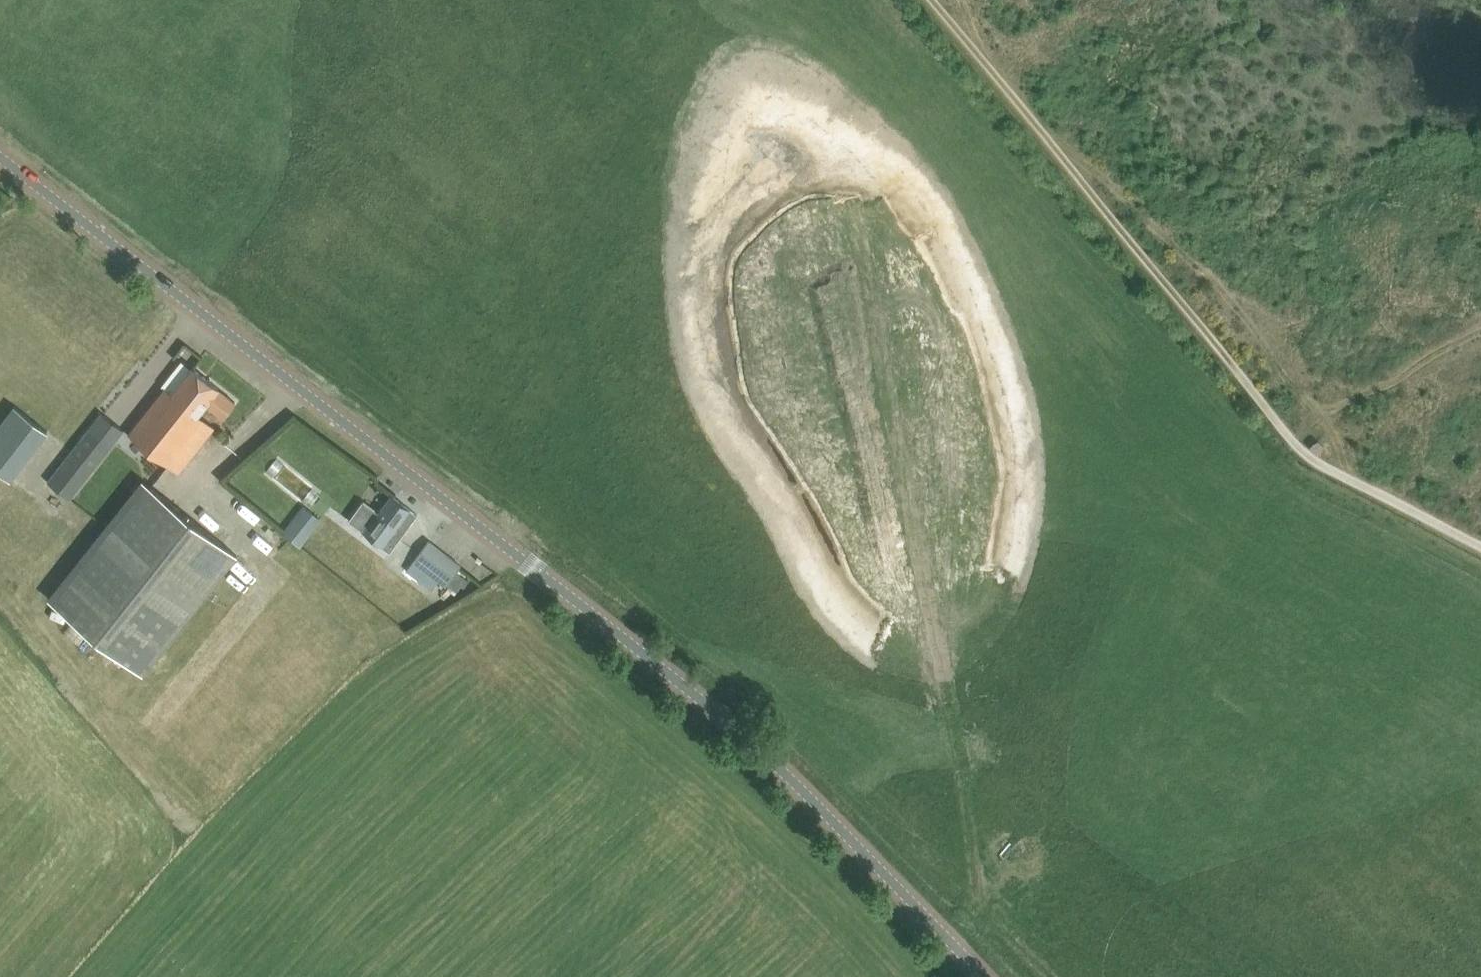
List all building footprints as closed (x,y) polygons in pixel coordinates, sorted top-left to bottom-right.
[(192,367),(171,393),(199,413),(208,403),(224,415),(235,402),(218,389),(219,389),(192,367)] [(199,413),(171,393),(165,388),(130,432),(180,471),(216,426),(199,413)] [(49,481),(71,498),(126,430),(104,413),(49,481)] [(54,596),(112,643),(146,671),(239,555),(147,481),(54,596)] [(417,515),(393,496),(379,513),(363,501),(348,519),(389,551),(417,515)] [(295,518),(283,533),(300,546),(312,532),(295,518)] [(461,566),(434,545),(429,541),(406,570),(431,591),(439,580),(446,585),(461,566)]
